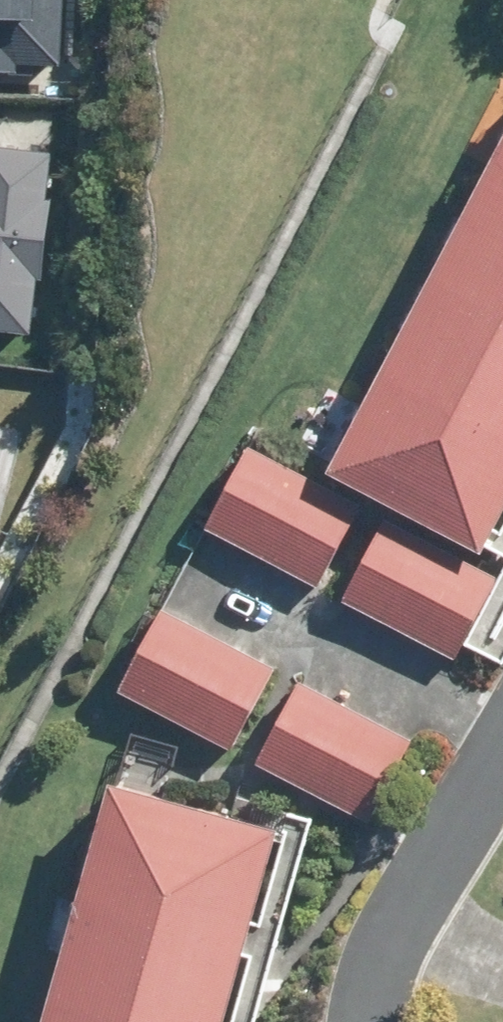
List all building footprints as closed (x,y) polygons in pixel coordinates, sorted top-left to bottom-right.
[(23,42),(24,0),(0,0),(0,41),(23,42)] [(0,111),(0,328),(22,329),(25,112),(0,111)] [(502,306),(502,111),(423,265),(502,306)] [(323,459),(477,538),(502,487),(502,306),(423,265),(323,459)] [(197,517),(314,581),(356,504),(239,441),(197,517)] [(383,514),(341,595),(452,655),(495,574),(383,514)] [(114,683),(226,744),(271,663),(158,602),(114,683)] [(293,677),(251,755),(364,816),(406,737),(293,677)] [(32,1021),(209,1021),(268,822),(105,773),(32,1021)]
